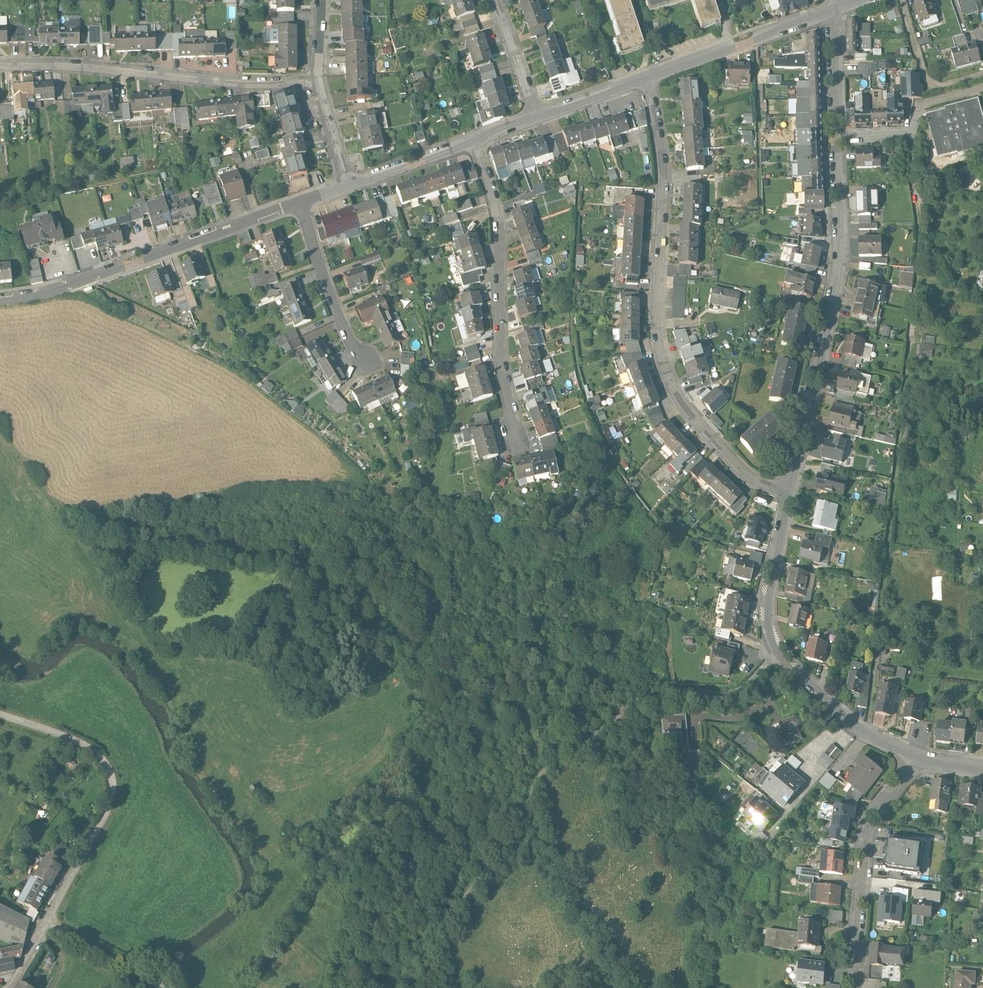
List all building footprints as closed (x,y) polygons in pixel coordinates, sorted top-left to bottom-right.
[(277,15),(292,14),(292,0),(277,0),(277,15)] [(519,4),(524,18),(540,13),(536,0),(532,0),(519,4)] [(617,43),(613,44),(617,58),(621,57),(643,50),(629,6),(644,1),(648,15),(656,12),(690,1),(700,31),(719,25),(715,11),(711,0),(603,0),(617,43)] [(780,10),(778,13),(779,16),(782,17),(785,16),(786,13),(789,12),(790,14),(798,11),(797,9),(804,7),(803,7),(804,0),(776,0),(780,10)] [(916,5),(922,24),(930,22),(930,20),(937,17),(931,0),(916,5)] [(964,10),(977,5),(975,0),(961,0),(964,10)] [(453,8),(446,10),(451,23),(474,14),(470,2),(453,8)] [(360,4),(360,3),(354,3),(342,3),(342,4),(342,18),(361,18),(360,9),(358,10),(358,4),(360,4)] [(893,9),(887,12),(890,22),(897,20),(893,9)] [(540,13),(524,18),(529,32),(543,27),(545,27),(540,13)] [(361,18),(342,18),(342,32),(342,33),(343,33),(361,32),(361,24),(359,24),(358,18),(361,18)] [(474,21),(462,25),(464,31),(476,27),(474,21)] [(858,23),(848,23),(848,39),(858,38),(858,39),(870,38),(870,26),(858,26),(858,23)] [(87,44),(102,45),(103,25),(88,25),(87,44)] [(476,27),(464,31),(466,37),(478,32),(476,27)] [(543,27),(529,32),(531,39),(545,34),(543,27)] [(26,28),(11,29),(12,45),(26,44),(26,28)] [(974,31),(977,41),(982,39),(982,30),(982,28),(974,31)] [(293,30),(279,30),(279,44),(294,44),(293,30)] [(59,31),(39,32),(39,47),(59,47),(59,31)] [(78,31),(59,31),(59,47),(79,46),(78,31)] [(361,32),(343,33),(343,45),(346,45),(363,45),(362,32),(361,32)] [(236,35),(224,35),(224,43),(224,52),(236,51),(236,35)] [(818,36),(802,37),(802,43),(793,44),(794,54),(806,53),(808,53),(818,52),(818,46),(819,46),(819,43),(818,43),(818,36)] [(136,53),(135,37),(115,37),(115,53),(136,53)] [(155,37),(135,37),(136,53),(155,53),(155,37)] [(483,37),(465,43),(469,55),(487,50),(483,37)] [(553,37),(537,42),(541,54),(557,49),(553,37)] [(870,38),(858,39),(858,38),(848,39),(848,55),(855,55),(858,55),(859,55),(859,51),(870,51),(870,38)] [(205,43),(184,44),(184,59),(205,58),(205,43)] [(224,43),(205,43),(205,58),(225,58),(224,52),(224,43)] [(294,44),(279,44),(280,59),(278,59),(294,59),(294,44)] [(967,48),(952,52),(957,69),(981,63),(976,44),(967,46),(967,48)] [(557,49),(541,54),(545,68),(561,63),(557,49)] [(487,50),(469,55),(474,68),(491,63),(487,50)] [(818,52),(808,53),(808,57),(806,57),(806,64),(808,64),(808,68),(819,68),(819,62),(820,62),(820,58),(819,58),(818,52)] [(365,57),(346,58),(346,76),(366,75),(366,67),(363,67),(363,60),(365,60),(365,57)] [(294,59),(278,59),(274,59),(275,71),(273,71),(273,73),(275,73),(275,74),(282,73),(283,74),(284,74),(285,73),(286,73),(286,72),(295,72),(295,59),(294,59)] [(561,63),(545,68),(550,82),(566,77),(561,63)] [(870,64),(858,64),(859,78),(870,77),(870,64)] [(748,65),(729,65),(729,71),(730,85),(748,85),(748,65)] [(491,66),(478,70),(480,77),(493,73),(491,66)] [(819,74),(819,68),(808,68),(808,72),(806,72),(806,80),(809,80),(809,84),(819,84),(819,78),(820,78),(820,74),(819,74)] [(493,73),(480,77),(482,84),(495,80),(493,73)] [(366,75),(346,76),(347,102),(371,99),(371,92),(366,92),(366,85),(364,85),(363,78),(366,78),(366,75)] [(895,88),(895,95),(893,97),(894,102),(887,102),(887,112),(888,112),(888,123),(894,122),(895,126),(898,126),(897,122),(904,122),(903,99),(923,98),(922,87),(920,87),(919,77),(901,78),(902,87),(895,88)] [(500,82),(483,87),(487,100),(504,95),(500,82)] [(696,82),(679,84),(681,93),(680,93),(683,113),(700,111),(696,82)] [(53,84),(33,86),(35,103),(55,101),(53,84)] [(809,84),(808,84),(797,84),(797,100),(809,99),(820,99),(819,93),(820,93),(820,90),(819,90),(819,84),(809,84)] [(33,86),(13,87),(14,104),(15,104),(16,115),(26,114),(25,104),(35,103),(33,86)] [(111,87),(91,89),(93,106),(103,105),(104,117),(113,116),(111,87)] [(91,89),(71,90),(73,108),(93,106),(91,89)] [(882,103),(881,92),(871,92),(871,93),(872,113),(872,123),(878,123),(878,127),(883,127),(883,123),(888,123),(888,112),(887,112),(887,102),(882,103)] [(871,93),(863,93),(863,102),(855,102),(856,110),(856,123),(856,125),(862,124),(862,128),(867,128),(867,124),(872,124),(872,123),(872,113),(871,93)] [(170,94),(150,96),(151,113),(171,111),(170,94)] [(282,122),(298,117),(291,94),(274,99),(278,112),(275,113),(278,123),(282,122)] [(504,95),(487,100),(491,113),(500,110),(508,107),(504,95)] [(150,96),(129,98),(131,115),(151,113),(150,96)] [(250,99),(235,101),(237,117),(236,117),(238,131),(254,129),(251,111),(250,99)] [(809,99),(809,103),(807,103),(807,112),(809,112),(809,115),(820,115),(820,109),(821,109),(821,105),(820,105),(820,99),(809,99)] [(948,108),(948,110),(925,116),(927,124),(930,123),(937,151),(935,151),(937,159),(957,154),(958,156),(965,154),(965,151),(982,146),(982,119),(978,99),(948,108)] [(57,117),(70,117),(70,108),(63,109),(63,101),(56,102),(57,117)] [(235,101),(215,104),(217,119),(236,117),(237,117),(235,101)] [(14,104),(6,105),(7,116),(13,115),(16,115),(15,104),(14,104)] [(215,104),(194,106),(196,122),(217,119),(215,104)] [(503,119),(500,110),(491,113),(482,115),(485,126),(503,119)] [(856,110),(848,110),(848,123),(856,123),(856,110)] [(700,111),(683,113),(685,132),(698,131),(702,130),(700,111)] [(375,113),(356,117),(359,135),(378,131),(377,123),(374,124),(373,117),(375,116),(375,113)] [(809,115),(796,115),(797,131),(810,131),(821,131),(820,125),(821,125),(821,121),(820,121),(820,115),(809,115)] [(298,117),(282,122),(284,129),(282,130),(286,141),(299,137),(302,136),(300,130),(301,129),(298,117)] [(623,118),(604,125),(609,138),(609,140),(617,137),(617,138),(629,134),(623,118)] [(603,124),(590,128),(595,142),(595,143),(609,138),(604,125),(603,124)] [(589,127),(576,131),(581,145),(582,146),(595,142),(590,128),(589,127)] [(576,129),(562,134),(567,150),(581,145),(576,131),(576,129)] [(378,131),(359,135),(363,152),(382,148),(380,140),(378,141),(377,134),(379,134),(378,131)] [(685,132),(681,133),(684,152),(700,150),(698,131),(685,132)] [(821,131),(810,131),(810,135),(806,135),(806,143),(810,142),(810,147),(821,147),(821,140),(822,140),(822,136),(821,136),(821,131)] [(416,141),(424,139),(423,132),(414,134),(416,141)] [(742,133),(743,143),(753,142),(751,132),(742,133)] [(567,150),(562,134),(552,138),(559,156),(568,153),(567,150)] [(286,141),(283,141),(285,150),(284,150),(287,161),(300,157),(303,156),(301,150),(302,150),(299,137),(286,141)] [(552,138),(542,141),(548,157),(552,155),(554,159),(559,157),(559,156),(552,138)] [(542,141),(529,146),(534,159),(534,162),(548,157),(542,141)] [(528,144),(515,149),(520,162),(521,164),(534,159),(529,146),(528,144)] [(514,147),(501,151),(500,150),(489,154),(500,182),(510,178),(506,167),(520,162),(515,149),(514,147)] [(821,152),(821,147),(810,147),(808,147),(809,159),(811,159),(811,162),(822,162),(821,156),(822,155),(822,152),(821,152)] [(255,153),(257,160),(269,157),(267,149),(255,153)] [(700,150),(684,152),(686,171),(702,169),(700,150)] [(874,151),(857,151),(858,168),(881,167),(881,156),(874,157),(874,151)] [(120,167),(134,167),(133,157),(120,157),(120,167)] [(287,161),(285,162),(287,170),(285,170),(289,182),(290,181),(305,176),(303,170),(304,170),(300,157),(287,161)] [(822,168),(822,162),(811,162),(798,163),(798,179),(802,179),(822,178),(822,171),(823,171),(823,168),(822,168)] [(473,168),(467,170),(466,166),(458,168),(464,184),(478,179),(473,168)] [(458,168),(440,175),(446,189),(450,201),(458,198),(454,188),(464,184),(458,168)] [(606,173),(610,183),(618,180),(614,170),(606,173)] [(237,173),(220,178),(228,203),(245,198),(237,173)] [(440,175),(422,181),(427,196),(429,201),(438,198),(438,195),(437,193),(446,189),(440,175)] [(305,176),(290,181),(292,188),(286,190),(288,197),(309,189),(305,176)] [(822,178),(802,179),(802,194),(804,194),(822,193),(822,187),(823,187),(823,184),(822,184),(822,178)] [(422,181),(403,188),(409,204),(417,201),(416,200),(427,196),(422,181)] [(700,189),(683,188),(683,207),(700,208),(700,189)] [(878,192),(858,192),(859,217),(871,216),(871,210),(878,210),(878,192)] [(822,193),(804,194),(804,209),(805,210),(811,209),(823,209),(822,193)] [(219,194),(207,198),(210,208),(222,204),(219,194)] [(398,215),(391,196),(383,199),(390,218),(398,215)] [(176,197),(164,200),(166,209),(171,226),(172,226),(171,225),(183,222),(178,205),(176,197)] [(189,202),(178,205),(183,222),(184,222),(196,219),(191,199),(188,200),(189,202)] [(144,200),(138,201),(139,208),(142,216),(148,215),(145,206),(146,206),(144,200)] [(146,206),(145,206),(148,215),(153,233),(167,229),(167,227),(170,226),(171,226),(166,209),(164,200),(146,206)] [(524,201),(513,205),(515,213),(527,209),(524,201)] [(630,202),(625,201),(625,208),(624,221),(641,222),(642,202),(630,202)] [(375,202),(352,210),(352,211),(359,229),(373,224),(372,221),(380,218),(375,202)] [(469,202),(454,207),(456,215),(472,209),(469,202)] [(625,208),(611,207),(611,220),(624,221),(625,208)] [(700,208),(683,207),(682,226),(696,227),(699,227),(700,208)] [(139,208),(127,211),(130,223),(142,220),(142,216),(139,208)] [(515,213),(511,215),(516,228),(531,223),(527,209),(515,213)] [(352,211),(337,216),(344,235),(359,230),(359,229),(352,211)] [(455,215),(437,222),(439,228),(457,222),(455,215)] [(337,216),(321,222),(323,229),(328,241),(344,235),(337,216)] [(871,216),(859,217),(859,225),(871,224),(871,216)] [(821,220),(803,219),(803,236),(822,237),(822,230),(820,230),(821,220)] [(50,221),(41,224),(42,227),(23,233),(28,250),(56,241),(53,231),(50,221)] [(641,222),(624,221),(623,241),(640,241),(641,222)] [(531,223),(516,228),(521,242),(536,236),(531,223)] [(116,229),(105,232),(110,248),(123,244),(118,226),(116,227),(116,229)] [(682,226),(679,226),(679,246),(696,247),(696,227),(682,226)] [(323,229),(317,231),(321,243),(328,241),(323,229)] [(63,243),(59,230),(53,231),(56,241),(57,245),(63,243)] [(105,232),(95,235),(94,233),(81,237),(84,248),(96,245),(98,252),(110,248),(105,232)] [(247,232),(236,236),(240,248),(251,244),(247,232)] [(279,233),(262,238),(264,246),(266,246),(269,257),(283,252),(281,246),(283,245),(279,233)] [(474,236),(456,242),(457,244),(459,243),(462,254),(478,249),(474,236)] [(536,236),(521,242),(526,256),(537,252),(541,250),(536,236)] [(81,237),(70,240),(74,251),(84,248),(81,237)] [(882,239),(860,239),(860,257),(882,257),(882,239)] [(640,241),(623,241),(622,260),(639,260),(640,241)] [(696,247),(679,246),(678,266),(690,266),(695,267),(696,247)] [(817,247),(812,246),(811,249),(805,247),(802,256),(800,265),(806,267),(816,269),(817,269),(821,251),(817,250),(817,247)] [(577,248),(576,266),(585,267),(586,248),(577,248)] [(462,254),(454,256),(460,277),(464,276),(462,267),(464,267),(482,262),(478,249),(462,254)] [(283,252),(269,257),(273,268),(271,268),(274,276),(291,271),(287,258),(286,258),(283,252)] [(537,252),(526,256),(528,263),(540,259),(537,252)] [(243,257),(245,262),(257,259),(255,254),(243,257)] [(802,256),(796,254),(794,263),(800,265),(802,256)] [(31,285),(42,282),(37,259),(26,262),(31,285)] [(540,259),(528,263),(531,270),(542,266),(540,259)] [(639,260),(622,260),(621,279),(637,280),(638,280),(639,260)] [(198,261),(181,267),(188,286),(205,280),(198,261)] [(482,262),(464,267),(462,267),(464,276),(460,277),(462,283),(471,281),(469,276),(481,272),(484,271),(482,262)] [(11,283),(9,266),(0,267),(0,284),(11,283)] [(690,266),(678,266),(678,278),(685,278),(690,278),(690,266)] [(362,269),(349,274),(349,275),(343,277),(348,291),(359,287),(360,288),(368,285),(362,269)] [(528,271),(513,276),(517,289),(528,286),(532,285),(528,271)] [(913,288),(914,272),(901,271),(900,287),(913,288)] [(481,272),(469,276),(471,281),(479,278),(483,277),(481,272)] [(268,273),(249,279),(253,295),(264,292),(267,300),(275,298),(268,273)] [(164,274),(146,280),(153,302),(155,302),(156,307),(169,302),(167,297),(172,296),(164,274)] [(804,278),(786,275),(784,284),(793,285),(791,294),(811,298),(814,280),(813,280),(804,278)] [(216,288),(212,276),(205,279),(209,290),(216,288)] [(471,281),(462,283),(463,290),(481,285),(479,278),(471,281)] [(887,288),(862,282),(858,299),(881,304),(883,304),(887,288)] [(517,289),(514,290),(518,305),(530,301),(532,300),(528,286),(517,289)] [(296,287),(280,293),(283,301),(285,301),(288,311),(302,306),(300,300),(301,299),(296,287)] [(196,309),(189,288),(182,291),(187,305),(189,311),(196,309)] [(738,295),(711,290),(708,305),(717,307),(718,305),(727,307),(727,309),(735,311),(738,295)] [(182,291),(174,294),(179,308),(187,305),(182,291)] [(476,295),(460,300),(464,313),(477,309),(480,308),(476,295)] [(637,296),(619,295),(619,302),(620,302),(637,303),(637,296)] [(881,304),(858,299),(854,315),(877,321),(881,304)] [(379,300),(357,310),(364,325),(373,321),(375,325),(378,331),(379,331),(392,325),(393,324),(388,314),(388,313),(385,306),(382,308),(379,300)] [(518,305),(515,306),(519,319),(534,314),(530,301),(518,305)] [(637,303),(620,302),(619,304),(622,305),(621,316),(619,316),(619,317),(637,318),(637,303)] [(807,309),(790,305),(781,344),(798,348),(802,331),(803,331),(804,326),(803,325),(807,309)] [(302,306),(288,311),(292,322),(290,323),(293,331),(310,325),(306,313),(304,313),(302,306)] [(464,313),(459,314),(463,327),(478,323),(481,322),(477,309),(464,313)] [(703,310),(684,310),(684,314),(684,315),(684,320),(693,320),(704,317),(703,310)] [(637,318),(619,317),(619,319),(621,319),(621,330),(619,330),(619,332),(637,332),(637,318)] [(540,322),(521,328),(524,336),(532,333),(532,334),(543,330),(540,322)] [(478,323),(463,327),(467,339),(481,334),(478,323)] [(397,336),(392,325),(379,331),(382,338),(380,339),(386,350),(402,342),(398,335),(397,336)] [(286,355),(301,348),(293,332),(275,341),(279,349),(282,347),(286,355)] [(637,332),(619,332),(619,333),(621,333),(621,344),(619,344),(619,346),(623,346),(636,346),(637,332)] [(684,332),(673,333),(677,347),(694,342),(693,337),(687,339),(684,332)] [(524,336),(516,339),(521,354),(533,349),(537,348),(532,334),(532,333),(524,336)] [(864,341),(849,338),(845,355),(845,356),(862,359),(869,361),(873,346),(863,344),(864,341)] [(694,342),(677,347),(679,353),(690,350),(690,348),(695,346),(694,342)] [(933,357),(933,342),(920,342),(919,356),(933,357)] [(320,343),(305,352),(310,359),(311,358),(317,368),(330,360),(326,354),(327,354),(320,343)] [(475,346),(463,350),(466,357),(477,353),(475,346)] [(636,346),(623,346),(625,359),(640,357),(636,346)] [(690,350),(679,353),(684,368),(703,362),(698,347),(690,350)] [(521,354),(518,355),(522,368),(535,364),(538,363),(533,349),(521,354)] [(413,354),(400,353),(400,365),(412,367),(413,354)] [(477,353),(466,357),(468,364),(480,360),(477,353)] [(862,359),(845,356),(843,365),(855,368),(855,364),(861,365),(862,359)] [(625,359),(619,360),(624,373),(625,373),(625,371),(643,365),(640,357),(625,359)] [(333,366),(330,360),(317,368),(323,378),(322,379),(326,386),(323,387),(328,395),(330,393),(331,393),(336,390),(337,391),(338,390),(339,388),(345,384),(334,366),(333,366)] [(703,362),(684,368),(689,382),(700,378),(707,376),(703,362)] [(794,366),(777,362),(769,400),(786,404),(790,387),(791,387),(792,382),(791,382),(794,366)] [(522,368),(519,369),(524,382),(524,381),(539,377),(535,364),(522,368)] [(643,365),(625,371),(625,373),(628,372),(632,383),(630,384),(630,386),(648,379),(643,365)] [(413,367),(401,366),(400,378),(412,379),(413,367)] [(483,369),(464,375),(468,389),(487,383),(483,369)] [(851,376),(840,374),(836,389),(837,390),(854,394),(867,396),(871,377),(852,373),(851,376)] [(539,377),(524,381),(527,390),(541,385),(542,384),(539,377)] [(388,378),(376,383),(377,385),(371,388),(378,401),(387,396),(388,397),(395,394),(388,378)] [(700,378),(689,382),(691,387),(702,384),(700,378)] [(648,379),(630,386),(631,387),(633,386),(637,396),(634,397),(635,399),(653,393),(648,379)] [(487,383),(468,389),(473,403),(491,397),(487,383)] [(541,385),(527,390),(529,397),(543,392),(541,385)] [(371,388),(364,391),(364,390),(352,396),(359,411),(367,407),(367,406),(378,401),(371,388)] [(854,394),(837,390),(835,398),(852,402),(854,394)] [(707,391),(699,399),(702,403),(711,395),(707,391)] [(726,403),(715,391),(711,395),(702,403),(702,404),(712,415),(726,403)] [(529,397),(523,399),(528,413),(544,407),(549,405),(544,392),(543,392),(529,397)] [(334,393),(324,402),(328,408),(326,410),(336,421),(349,409),(334,393)] [(653,393),(635,399),(635,400),(638,400),(641,409),(639,410),(639,412),(657,406),(653,393)] [(835,398),(833,405),(854,409),(855,402),(852,402),(835,398)] [(854,409),(833,405),(829,425),(848,430),(858,432),(861,414),(853,412),(854,409)] [(544,407),(528,413),(533,427),(549,421),(544,407)] [(484,414),(473,417),(475,424),(486,421),(484,414)] [(769,415),(740,441),(752,454),(765,443),(769,440),(768,440),(781,428),(769,415)] [(486,421),(475,424),(477,431),(488,428),(486,421)] [(549,421),(533,427),(538,441),(554,435),(549,421)] [(614,425),(601,430),(607,444),(620,439),(614,425)] [(675,436),(664,425),(651,437),(653,438),(654,436),(664,446),(675,436)] [(848,430),(829,425),(828,430),(847,435),(848,430)] [(489,430),(475,434),(475,431),(461,435),(464,446),(473,443),(475,449),(493,445),(489,430)] [(554,435),(538,441),(541,448),(554,448),(557,448),(554,435)] [(685,446),(675,436),(664,446),(672,455),(671,456),(672,458),(685,446)] [(846,440),(836,438),(835,442),(826,441),(822,458),(842,462),(846,440)] [(493,445),(475,449),(478,463),(497,458),(493,445)] [(695,456),(685,446),(672,458),(673,458),(674,457),(683,465),(682,466),(683,467),(679,471),(686,479),(689,476),(693,472),(686,464),(695,456)] [(554,448),(541,448),(544,456),(552,454),(553,455),(557,454),(554,448)] [(544,456),(529,460),(533,477),(540,475),(540,477),(549,475),(550,478),(558,476),(553,455),(552,454),(544,456)] [(529,460),(512,464),(516,483),(517,483),(518,489),(526,487),(524,481),(534,479),(533,477),(529,460)] [(503,466),(497,463),(493,474),(499,477),(503,466)] [(709,469),(702,463),(693,472),(689,476),(696,482),(697,481),(709,469)] [(835,467),(822,464),(820,472),(825,472),(831,473),(830,476),(833,477),(835,467)] [(509,468),(503,466),(499,477),(505,479),(509,468)] [(709,469),(697,481),(697,482),(698,480),(708,489),(707,491),(708,491),(719,478),(709,469)] [(833,477),(830,476),(831,473),(825,472),(824,475),(819,474),(816,489),(817,489),(833,493),(832,495),(843,497),(847,480),(833,477)] [(730,488),(719,478),(708,491),(709,492),(710,491),(719,499),(718,500),(719,501),(730,488)] [(740,497),(730,488),(719,501),(720,502),(721,500),(729,508),(728,509),(729,510),(740,497)] [(833,493),(817,489),(815,495),(831,498),(832,495),(833,493)] [(887,493),(872,490),(870,498),(866,497),(864,506),(883,510),(887,493)] [(768,501),(756,496),(754,503),(765,507),(768,501)] [(740,497),(729,510),(728,509),(727,511),(735,518),(743,509),(741,508),(746,502),(740,497)] [(838,506),(818,502),(813,526),(825,529),(834,531),(836,531),(838,521),(835,520),(838,506)] [(754,522),(750,521),(747,531),(745,530),(744,531),(742,538),(743,539),(746,540),(745,542),(748,542),(759,545),(760,545),(762,536),(764,537),(765,530),(763,530),(765,524),(760,523),(760,520),(756,520),(754,522)] [(834,531),(825,529),(823,535),(832,537),(833,537),(834,531)] [(823,535),(817,534),(816,539),(831,543),(832,537),(823,535)] [(815,545),(804,542),(800,558),(820,563),(823,550),(829,552),(831,543),(816,539),(815,545)] [(753,566),(730,561),(729,566),(728,566),(726,576),(749,582),(753,566)] [(805,567),(792,564),(791,570),(803,573),(805,567)] [(803,573),(791,570),(786,593),(805,597),(806,596),(810,597),(811,592),(807,591),(810,574),(803,573)] [(738,592),(725,590),(723,597),(727,598),(727,597),(736,599),(738,592)] [(805,597),(786,593),(785,599),(809,604),(810,597),(806,596),(805,597)] [(736,599),(727,597),(727,598),(723,615),(746,620),(750,602),(736,599)] [(810,611),(795,607),(791,626),(805,630),(810,611)] [(746,620),(723,615),(720,632),(729,634),(742,637),(746,620)] [(729,634),(720,632),(717,631),(715,638),(727,641),(729,634)] [(827,644),(811,641),(807,659),(823,662),(827,644)] [(739,646),(728,644),(726,653),(734,655),(737,655),(739,646)] [(726,653),(714,650),(708,673),(729,678),(734,655),(726,653)] [(863,666),(853,664),(851,672),(847,691),(860,693),(861,694),(861,692),(863,681),(865,675),(861,675),(863,666)] [(869,682),(863,681),(861,692),(868,693),(869,682)] [(897,688),(881,685),(876,712),(891,716),(897,688)] [(868,693),(861,692),(861,694),(860,693),(858,705),(866,707),(868,693)] [(923,704),(903,700),(901,707),(906,708),(904,718),(912,719),(911,721),(915,722),(915,720),(920,721),(923,704)] [(975,710),(968,709),(966,721),(973,722),(975,710)] [(795,717),(779,725),(785,736),(778,740),(782,749),(802,739),(795,726),(799,724),(795,717)] [(684,718),(660,721),(661,736),(676,735),(680,772),(699,770),(697,753),(687,754),(684,718)] [(964,742),(966,724),(953,722),(953,725),(951,740),(964,742)] [(953,725),(939,723),(937,741),(950,743),(951,740),(953,725)] [(841,750),(832,743),(825,752),(834,759),(841,750)] [(882,771),(862,755),(854,764),(859,768),(847,783),(857,791),(863,796),(864,794),(863,794),(882,771)] [(772,777),(794,794),(803,782),(784,767),(775,779),(772,776),(772,777)] [(837,780),(827,772),(816,786),(826,794),(837,780)] [(794,794),(772,777),(768,782),(769,783),(764,790),(784,806),(794,794)] [(951,783),(934,780),(931,799),(949,801),(951,783)] [(981,787),(962,784),(961,796),(963,796),(962,804),(977,807),(978,807),(980,793),(981,787)] [(857,791),(854,794),(846,793),(845,802),(856,804),(863,796),(857,791)] [(762,834),(777,815),(758,800),(739,824),(750,834),(755,828),(762,834)] [(854,811),(823,806),(821,818),(834,820),(830,841),(834,842),(845,843),(848,819),(853,820),(854,811)] [(922,844),(889,841),(888,850),(885,849),(884,858),(888,858),(886,870),(918,874),(922,844)] [(65,843),(56,844),(57,853),(66,853),(65,843)] [(844,855),(821,852),(821,854),(822,854),(821,872),(819,871),(819,873),(842,875),(844,855)] [(43,863),(60,872),(65,863),(58,859),(59,857),(52,853),(51,855),(48,854),(43,863)] [(34,879),(51,888),(60,872),(43,863),(34,879)] [(815,878),(800,877),(799,886),(814,888),(814,885),(815,878)] [(51,888),(34,879),(32,878),(24,892),(44,903),(51,888)] [(841,888),(814,885),(814,888),(818,888),(817,895),(812,894),(811,904),(839,906),(841,888)] [(909,891),(892,888),(891,899),(902,900),(902,903),(908,903),(909,891)] [(915,891),(914,902),(925,903),(925,902),(933,903),(941,903),(941,893),(915,891)] [(38,915),(44,903),(24,892),(19,902),(25,905),(24,907),(30,910),(38,915)] [(891,899),(881,898),(879,912),(885,912),(884,922),(892,923),(893,923),(900,923),(902,903),(902,900),(891,899)] [(925,903),(914,902),(913,916),(932,917),(933,903),(925,902),(925,903)] [(24,945),(30,922),(25,918),(20,916),(0,906),(0,934),(2,941),(24,945)] [(38,915),(30,910),(25,918),(35,924),(40,916),(38,915)] [(843,913),(831,912),(830,925),(842,926),(843,913)] [(820,925),(802,923),(801,936),(768,933),(766,949),(799,952),(798,958),(821,960),(822,948),(819,948),(820,937),(819,937),(820,925)] [(887,947),(872,946),(870,965),(883,966),(886,966),(886,965),(901,967),(902,950),(887,948),(887,947)] [(2,961),(13,959),(13,960),(21,958),(24,947),(0,951),(0,952),(2,961)] [(0,973),(15,970),(13,960),(13,959),(2,961),(0,962),(0,973)] [(825,966),(801,964),(799,983),(811,984),(811,986),(817,986),(817,985),(823,985),(825,966)] [(883,966),(870,965),(869,979),(882,980),(883,966)] [(957,973),(956,987),(970,987),(971,985),(974,985),(975,974),(957,973)]
